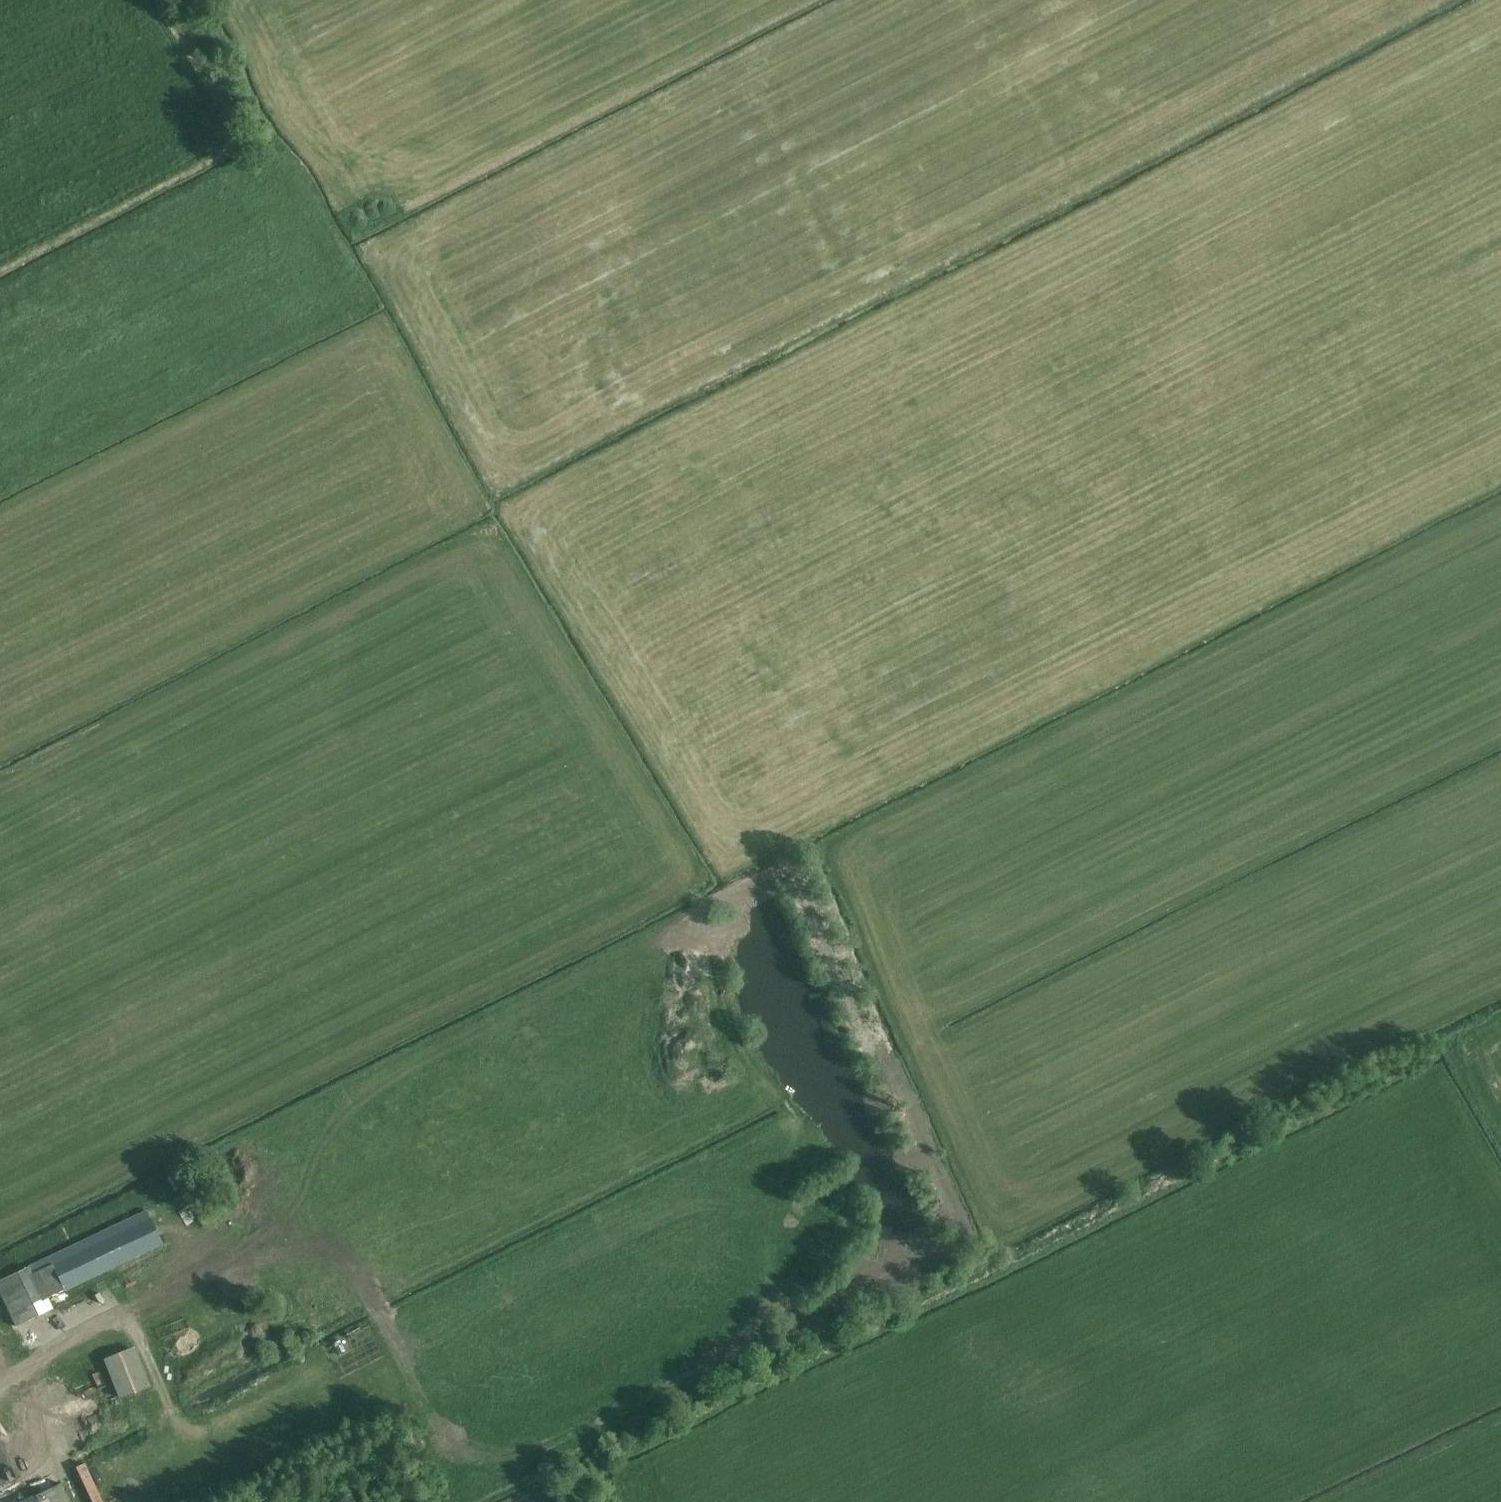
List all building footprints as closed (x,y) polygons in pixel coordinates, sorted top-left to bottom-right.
[(0,1281),(0,1291),(17,1326),(38,1316),(33,1305),(44,1300),(162,1244),(150,1219),(32,1275),(29,1267),(0,1281)] [(58,1436),(55,1430),(72,1421),(66,1409),(23,1430),(32,1449),(58,1436)] [(37,1496),(40,1501),(69,1501),(60,1484),(37,1496)]
